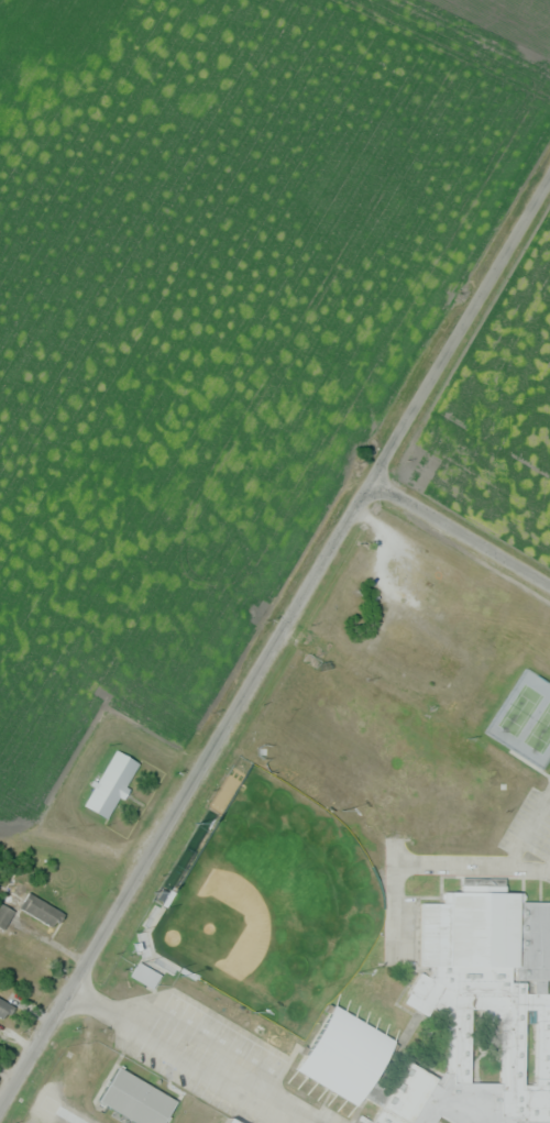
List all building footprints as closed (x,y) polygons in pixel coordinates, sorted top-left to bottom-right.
[(136,768),(106,823),(81,808),(112,755),(136,768)] [(460,891),(442,890),(441,902),(420,902),(418,966),(411,971),(410,1009),(446,1010),(444,1087),(499,1088),(498,1116),(511,1116),(515,1122),(517,1122),(522,1120),(521,1122),(549,1122),(549,994),(545,996),(545,980),(549,980),(549,894),(460,891)] [(64,911),(26,892),(18,908),(56,927),(64,911)] [(15,910),(0,901),(0,902),(0,927),(3,929),(15,910)] [(129,980),(136,967),(157,979),(150,992),(129,980)] [(0,998),(0,1017),(5,1020),(13,1005),(0,998)] [(332,1005),(297,1071),(357,1103),(362,1095),(380,1105),(370,1122),(414,1122),(438,1077),(406,1060),(390,1091),(373,1082),(396,1039),(332,1005)] [(174,1104),(163,1122),(130,1122),(99,1104),(118,1072),(174,1104)]
